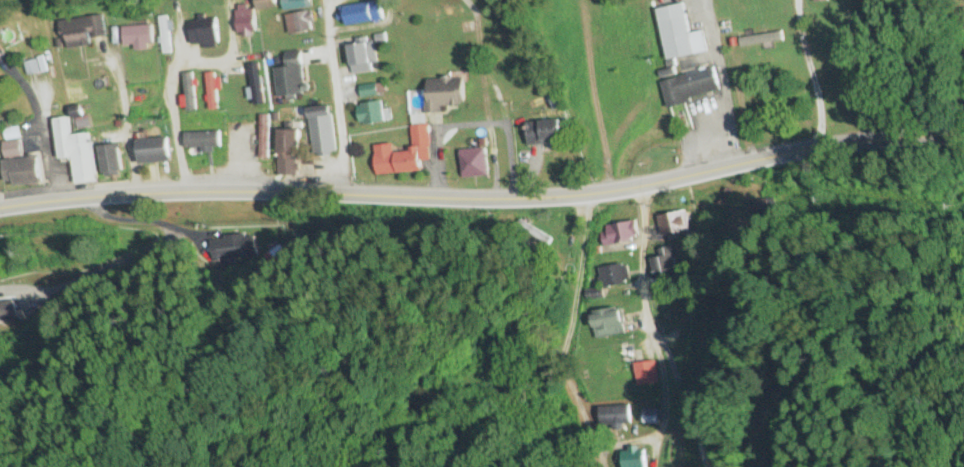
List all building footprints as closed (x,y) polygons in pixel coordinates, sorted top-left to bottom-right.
[(275,0),(256,0),(256,10),(276,9),(275,0)] [(282,11),(310,9),(309,0),(281,0),(282,11)] [(342,5),(342,24),(380,24),(380,5),(342,5)] [(667,61),(705,54),(701,33),(688,35),(682,5),(657,10),(667,61)] [(237,35),(254,35),(254,11),(237,11),(237,35)] [(288,36),(314,30),(311,11),(284,17),(288,36)] [(104,38),(102,16),(59,22),(63,51),(89,48),(88,40),(104,38)] [(191,46),(217,45),(215,21),(189,22),(191,46)] [(160,49),(168,49),(168,25),(160,25),(160,49)] [(122,27),(122,49),(152,49),(152,27),(122,27)] [(367,43),(346,46),(351,75),(371,72),(367,43)] [(304,96),(300,53),(285,55),(287,68),(274,69),(276,99),(304,96)] [(259,105),(259,66),(251,66),(251,105),(259,105)] [(667,107),(720,94),(714,69),(661,82),(667,107)] [(196,112),(193,73),(182,74),(186,113),(196,112)] [(463,80),(425,80),(425,114),(442,114),(442,108),(463,108),(463,80)] [(360,99),(377,97),(375,86),(358,88),(360,99)] [(383,124),(381,103),(357,105),(359,126),(383,124)] [(311,156),(335,153),(330,107),(306,109),(311,156)] [(267,116),(258,116),(258,160),(267,160),(267,116)] [(94,182),(89,134),(69,136),(67,118),(53,120),(57,160),(71,158),(74,184),(94,182)] [(526,122),(526,144),(561,144),(561,122),(526,122)] [(420,173),(420,163),(429,163),(427,125),(409,126),(411,153),(392,154),(391,145),(373,147),(374,176),(420,173)] [(298,130),(277,130),(277,160),(298,160),(298,130)] [(218,134),(183,134),(183,152),(218,152),(218,134)] [(138,165),(169,163),(167,139),(137,140),(138,165)] [(3,158),(20,157),(18,141),(2,143),(3,158)] [(122,173),(116,144),(96,148),(102,177),(122,173)] [(458,150),(460,180),(487,177),(485,148),(458,150)] [(37,185),(37,159),(2,159),(2,185),(37,185)] [(660,237),(688,232),(684,212),(657,217),(660,237)] [(599,229),(602,247),(638,239),(634,221),(599,229)] [(673,253),(650,257),(654,278),(676,274),(673,253)] [(626,264),(598,268),(601,288),(629,284),(626,264)] [(0,300),(0,326),(14,325),(11,299),(0,300)] [(624,335),(619,308),(590,313),(596,341),(624,335)] [(636,387),(657,385),(655,361),(633,364),(636,387)] [(658,411),(643,411),(643,424),(658,424),(658,411)] [(622,466),(644,466),(644,450),(622,449),(622,466)]
